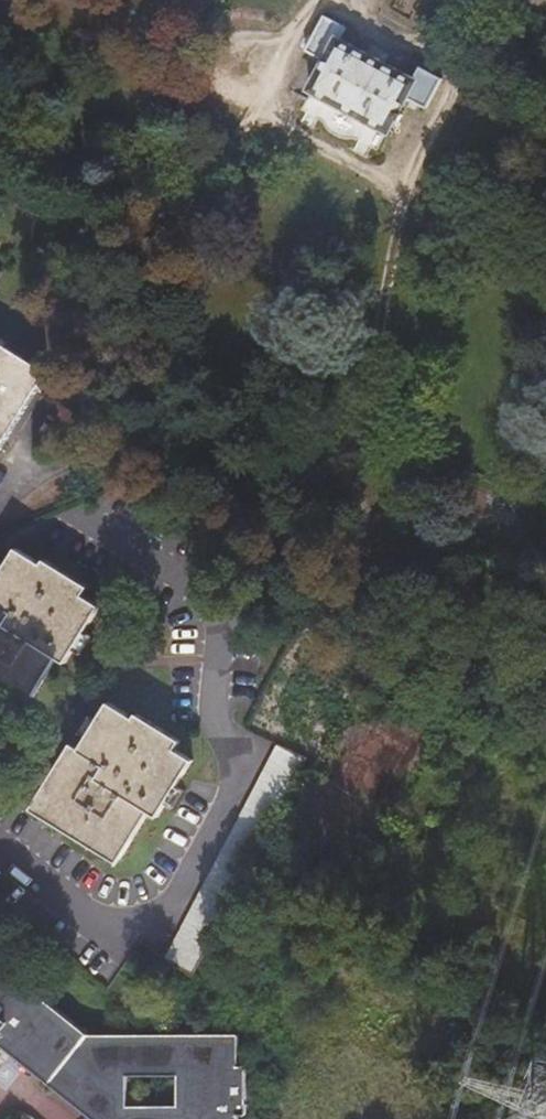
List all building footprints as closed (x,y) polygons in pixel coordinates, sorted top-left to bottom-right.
[(349,30),(326,17),(310,45),(330,56),(310,91),(389,135),(408,100),(427,110),(443,81),(421,70),(414,83),(342,42),(349,30)] [(43,379),(0,352),(0,449),(43,379)] [(13,703),(17,698),(29,705),(54,665),(64,671),(102,609),(85,599),(90,591),(33,556),(29,563),(16,555),(0,582),(0,695),(13,703)] [(117,716),(107,709),(81,751),(73,746),(37,805),(54,816),(49,825),(105,859),(110,851),(122,858),(145,819),(154,824),(191,763),(174,752),(179,745),(121,709),(117,716)] [(192,978),(246,875),(306,760),(279,746),(164,964),(192,978)] [(91,1118),(236,1118),(245,1118),(245,1070),(237,1070),(237,1036),(86,1034),(0,963),(0,1043),(91,1118)]
